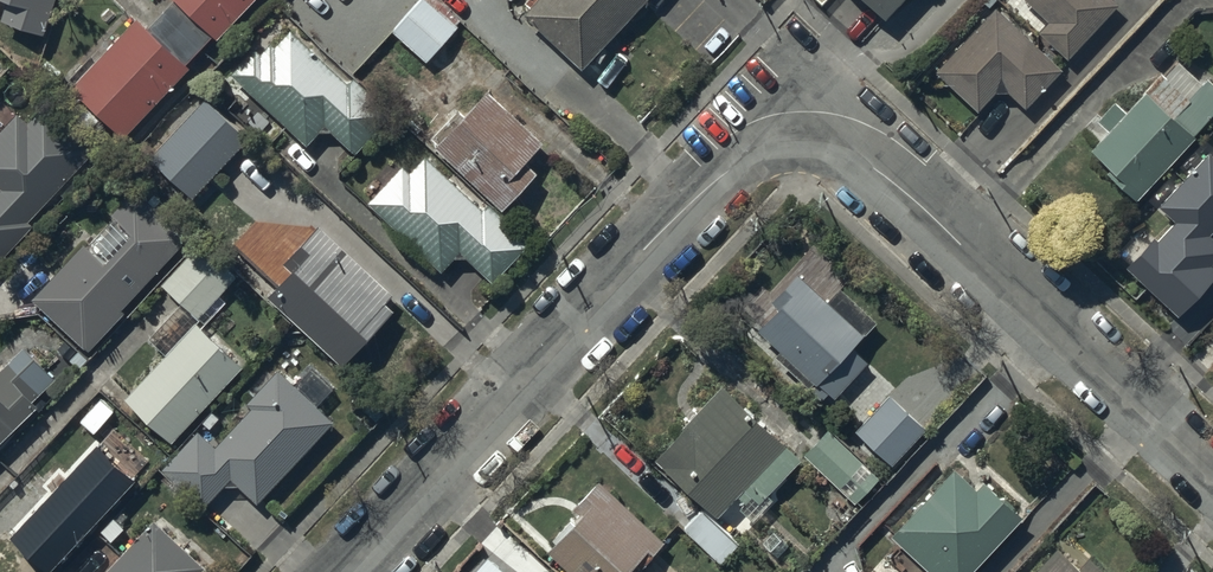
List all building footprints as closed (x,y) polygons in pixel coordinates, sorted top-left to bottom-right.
[(214,28),(184,0),(168,0),(159,8),(198,44),(214,28)] [(214,28),(217,31),(246,0),(184,0),(214,28)] [(433,0),(415,0),(393,25),(426,55),(457,21),(433,0)] [(617,0),(528,0),(522,6),(582,61),(628,10),(617,0)] [(628,10),(638,0),(617,0),(628,10)] [(885,14),(898,0),(870,0),(885,14)] [(1116,0),(1032,0),(1048,15),(1038,26),(1067,52),(1116,0)] [(1061,64),(993,2),(935,65),(978,106),(1002,81),(1025,103),(1061,64)] [(198,44),(159,8),(148,21),(186,57),(198,44)] [(136,10),(70,79),(124,129),(189,60),(186,57),(148,21),(136,10)] [(354,150),(392,111),(352,72),(347,77),(289,22),(273,39),(270,36),(261,46),(254,39),(227,67),(306,143),(325,123),(354,150)] [(1179,58),(1166,72),(1160,66),(1088,143),(1114,167),(1111,170),(1136,193),(1212,109),(1212,79),(1208,75),(1203,80),(1179,58)] [(541,135),(486,83),(433,138),(501,203),(538,164),(525,152),(541,135)] [(194,191),(248,133),(205,93),(151,151),(194,191)] [(30,220),(25,216),(92,143),(44,99),(26,118),(15,108),(0,124),(0,253),(30,220)] [(1125,260),(1177,310),(1212,271),(1212,262),(1209,259),(1212,255),(1212,234),(1209,229),(1212,225),(1212,152),(1208,147),(1159,200),(1175,216),(1157,234),(1153,231),(1125,260)] [(492,277),(529,236),(488,199),(483,205),(424,152),(410,167),(401,159),(366,196),(440,263),(457,245),(492,277)] [(187,231),(134,182),(110,207),(130,225),(103,254),(83,236),(31,293),(88,345),(124,307),(120,303),(187,231)] [(390,287),(319,218),(282,256),(290,263),(266,288),(339,358),(391,304),(382,295),(390,287)] [(198,313),(234,275),(200,244),(164,282),(198,313)] [(829,386),(833,390),(867,356),(853,341),(863,331),(827,295),(841,281),(812,253),(771,295),(778,303),(757,324),(780,346),(776,350),(821,395),(829,386)] [(195,315),(125,390),(172,434),(242,358),(195,315)] [(26,342),(0,367),(0,434),(36,399),(31,394),(55,371),(26,342)] [(294,382),(277,366),(247,397),(251,402),(215,442),(197,425),(163,464),(202,502),(231,472),(257,497),(332,418),(313,400),(329,384),(309,366),(294,382)] [(722,379),(654,453),(716,509),(736,488),(743,494),(738,500),(752,513),(770,493),(766,489),(798,453),(747,406),(749,403),(722,379)] [(890,390),(857,426),(892,459),(926,423),(890,390)] [(830,426),(805,452),(855,499),(880,473),(830,426)] [(137,476),(117,458),(97,479),(66,451),(47,471),(41,465),(0,509),(59,562),(137,476)] [(890,530),(936,571),(964,571),(1022,511),(985,476),(977,484),(954,462),(890,530)] [(575,571),(638,571),(634,569),(664,536),(597,475),(585,488),(592,495),(582,507),(581,506),(573,514),(571,512),(552,533),(556,537),(547,546),(575,571)] [(701,509),(685,526),(723,561),(739,543),(701,509)] [(153,511),(96,571),(193,571),(205,559),(153,511)] [(1089,553),(1079,564),(1056,543),(1029,571),(1110,571),(1089,553)]
